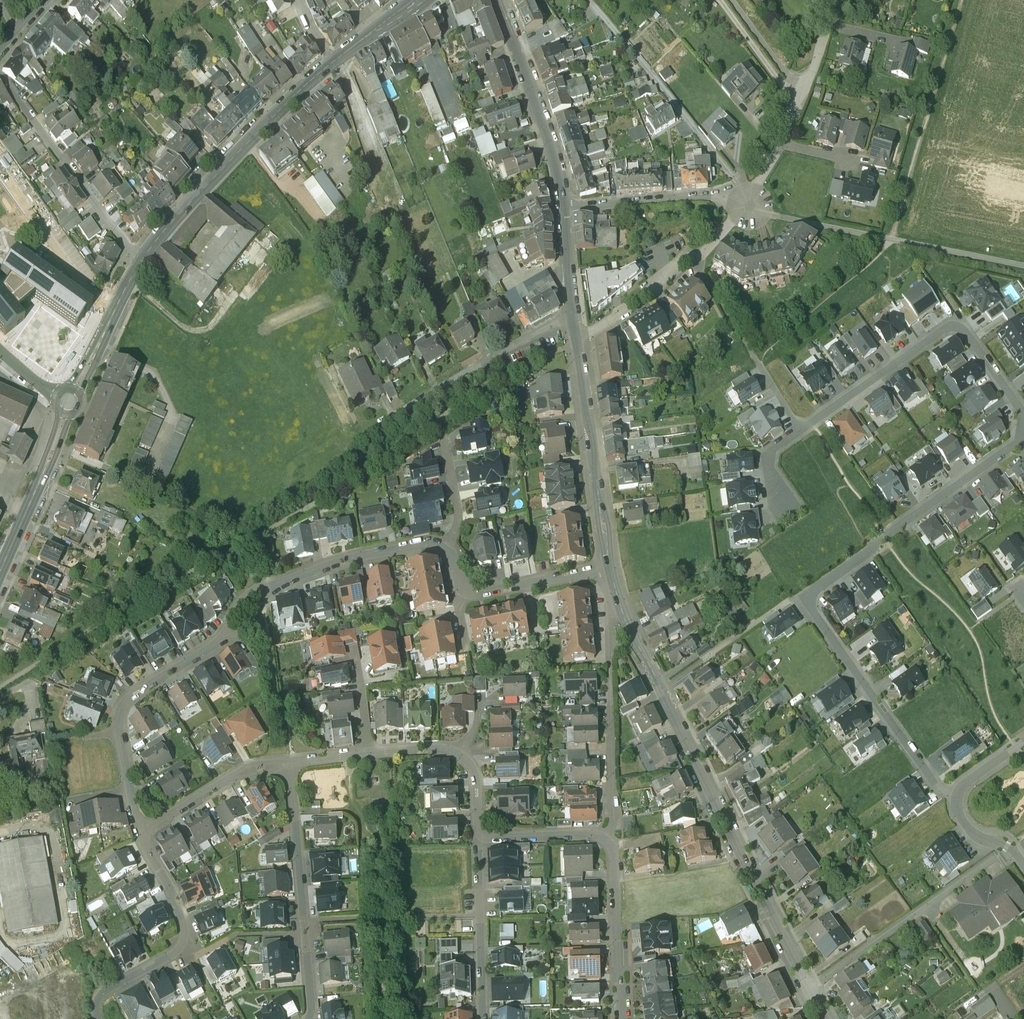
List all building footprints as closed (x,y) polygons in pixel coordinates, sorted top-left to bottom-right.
[(67,11),(80,23),(85,17),(93,24),(99,17),(93,11),(80,0),(77,0),(67,11)] [(93,11),(98,6),(102,10),(108,3),(111,0),(80,0),(93,11)] [(116,0),(111,0),(108,3),(121,17),(124,19),(127,16),(125,13),(127,12),(116,0)] [(127,12),(134,5),(128,0),(116,0),(127,12)] [(278,12),(291,5),(288,0),(270,0),(278,12)] [(321,0),(314,0),(320,10),(325,8),(321,0)] [(343,12),(349,9),(342,0),(335,0),(343,12)] [(358,9),(363,6),(365,6),(368,3),(368,2),(370,0),(351,0),(358,9)] [(450,2),(467,48),(472,46),(465,29),(469,27),(468,24),(470,23),(469,21),(474,19),(474,18),(477,16),(480,24),(494,19),(491,11),(487,0),(454,0),(450,2)] [(532,0),(512,0),(526,33),(543,26),(532,0)] [(50,14),(35,32),(50,46),(65,59),(73,50),(78,44),(83,48),(88,42),(86,40),(73,29),(70,25),(67,28),(60,23),(58,20),(57,21),(50,14)] [(346,16),(337,23),(347,35),(354,28),(346,16)] [(441,39),(429,16),(417,23),(425,39),(429,45),(437,41),(441,39)] [(70,25),(63,19),(60,23),(67,28),(70,25)] [(494,19),(480,24),(486,41),(490,50),(502,45),(504,44),(494,19)] [(269,24),(273,32),(279,28),(275,21),(269,24)] [(347,35),(337,23),(330,28),(330,29),(339,40),(347,35)] [(417,23),(390,39),(401,61),(412,55),(413,57),(430,48),(425,39),(417,23)] [(90,36),(77,24),(73,29),(86,40),(90,36)] [(327,24),(319,30),(323,34),(330,29),(330,28),(327,24)] [(263,51),(247,26),(237,32),(254,58),(263,68),(271,61),(263,51)] [(339,40),(330,29),(323,34),(332,46),(339,40)] [(50,46),(35,32),(22,46),(32,59),(35,63),(50,46)] [(307,39),(300,46),(303,50),(304,50),(311,44),(307,39)] [(472,46),(467,48),(471,60),(469,61),(473,70),(479,68),(479,66),(494,61),(492,55),(490,50),(486,41),(472,46)] [(88,42),(83,48),(90,54),(95,49),(88,42)] [(864,48),(847,43),(844,53),(843,52),(841,53),(840,57),(841,59),(842,59),(840,65),(858,70),(859,66),(864,48)] [(78,44),(73,50),(77,54),(83,48),(78,44)] [(311,44),(304,50),(313,61),(320,55),(311,44)] [(502,45),(490,50),(492,55),(504,51),(502,45)] [(22,46),(14,56),(26,67),(29,64),(32,59),(22,46)] [(386,61),(378,46),(367,53),(375,68),(375,67),(386,61)] [(916,52),(899,47),(891,74),(908,79),(916,52)] [(313,61),(304,50),(303,50),(297,55),(306,67),(313,61)] [(549,50),(533,57),(537,68),(567,56),(565,51),(560,52),(561,54),(552,57),(549,50)] [(367,53),(355,61),(359,67),(367,79),(375,75),(376,68),(375,67),(375,68),(367,53)] [(306,67),(297,55),(289,61),(297,74),(306,67)] [(26,67),(14,56),(2,71),(15,81),(19,77),(26,67)] [(238,75),(224,56),(221,58),(228,68),(226,70),(233,79),(238,75)] [(567,56),(537,68),(542,79),(568,69),(565,63),(569,62),(567,56)] [(35,63),(32,59),(29,64),(35,72),(39,68),(35,63)] [(281,64),(277,68),(271,61),(263,68),(266,73),(279,89),(292,78),(281,64)] [(457,84),(472,79),(466,63),(451,68),(457,84)] [(502,65),(485,70),(489,81),(483,83),(484,86),(490,84),(507,79),(502,65)] [(747,66),(727,83),(728,84),(736,93),(743,102),(755,92),(756,92),(764,86),(747,66)] [(867,68),(859,66),(858,70),(860,73),(859,75),(865,76),(867,68)] [(673,77),(667,70),(659,75),(665,83),(673,77)] [(228,85),(218,73),(209,81),(214,87),(219,92),(227,102),(232,98),(225,88),(228,85)] [(266,73),(248,87),(250,90),(262,104),(279,89),(266,73)] [(375,75),(367,79),(374,95),(382,92),(375,75)] [(626,80),(629,89),(638,85),(635,76),(626,80)] [(27,83),(19,77),(15,81),(23,87),(27,83)] [(507,79),(490,84),(492,92),(489,93),(491,98),(502,95),(502,94),(511,91),(507,79)] [(562,82),(545,87),(549,100),(566,94),(562,82)] [(424,86),(444,144),(455,140),(435,83),(424,86)] [(579,84),(569,87),(571,93),(578,91),(577,87),(580,86),(579,84)] [(736,93),(728,84),(722,88),(730,98),(736,93)] [(345,100),(334,86),(320,97),(331,111),(345,100)] [(219,92),(214,87),(209,91),(213,97),(214,96),(221,106),(227,102),(219,92)] [(0,88),(0,103),(1,104),(5,102),(8,106),(12,103),(4,92),(0,88)] [(237,103),(232,98),(227,102),(232,108),(245,121),(262,104),(250,90),(237,103)] [(644,90),(630,95),(633,101),(646,97),(644,90)] [(578,91),(571,93),(573,99),(583,96),(582,94),(580,95),(578,91)] [(382,92),(374,95),(379,106),(387,102),(382,92)] [(566,94),(549,100),(555,117),(571,112),(570,108),(571,108),(566,94)] [(320,97),(304,110),(307,113),(282,133),(284,137),(296,153),(322,133),(319,129),(335,116),(320,97)] [(232,108),(227,102),(221,106),(225,110),(228,112),(217,124),(228,138),(245,121),(232,108)] [(397,126),(387,102),(379,106),(368,110),(377,134),(397,126)] [(516,104),(507,107),(506,104),(501,106),(502,109),(488,114),(488,115),(488,116),(489,121),(491,121),(492,127),(507,122),(510,130),(518,127),(515,119),(521,117),(516,104)] [(217,124),(203,108),(191,120),(205,135),(205,136),(209,140),(206,143),(210,147),(213,144),(218,148),(228,138),(217,124)] [(676,123),(666,109),(656,115),(666,129),(676,123)] [(71,110),(58,119),(62,124),(72,117),(72,116),(74,114),(71,110)] [(606,114),(591,119),(593,125),(608,120),(606,114)] [(573,116),(556,121),(560,135),(586,127),(593,125),(591,119),(590,115),(578,119),(576,122),(575,122),(573,116)] [(666,129),(656,115),(647,122),(656,136),(666,129)] [(56,116),(43,126),(49,134),(62,124),(58,119),(56,116)] [(181,129),(169,118),(164,123),(176,134),(181,129)] [(728,118),(711,135),(721,144),(724,147),(725,146),(726,147),(731,142),(730,141),(736,136),(731,131),(736,126),(728,118)] [(471,130),(471,119),(456,119),(456,130),(471,130)] [(824,119),(820,132),(819,132),(816,141),(823,143),(823,144),(833,147),(837,132),(840,124),(839,124),(824,119)] [(846,123),(840,121),(839,124),(840,124),(837,132),(843,134),(846,123)] [(855,125),(846,123),(843,134),(843,135),(849,137),(852,126),(855,127),(855,125)] [(14,136),(17,134),(10,124),(5,128),(11,137),(11,138),(14,136)] [(62,124),(49,134),(55,142),(68,132),(62,124)] [(27,125),(19,131),(23,136),(30,130),(27,125)] [(646,126),(631,131),(636,144),(650,139),(646,126)] [(855,127),(852,126),(849,137),(846,146),(861,150),(867,130),(855,127)] [(586,127),(560,135),(565,151),(583,146),(580,137),(588,134),(586,127)] [(607,129),(599,131),(602,141),(609,139),(607,129)] [(894,135),(879,131),(874,148),(873,149),(872,151),(873,153),(872,158),(876,160),(879,160),(880,157),(890,160),(887,159),(894,135)] [(72,134),(61,142),(66,149),(76,140),(72,134)] [(721,144),(711,135),(707,139),(716,150),(721,144)] [(14,136),(11,138),(11,137),(2,144),(11,156),(20,149),(22,148),(14,136)] [(180,136),(173,143),(170,141),(165,149),(168,152),(185,167),(198,153),(180,136)] [(296,153),(284,137),(260,155),(274,175),(299,157),(296,153)] [(491,138),(477,144),(482,157),(492,154),(496,153),(494,147),(491,138)] [(504,144),(494,147),(496,153),(506,150),(504,144)] [(583,146),(565,151),(570,164),(585,159),(595,156),(596,156),(594,150),(588,152),(584,150),(583,146)] [(601,148),(594,150),(596,156),(603,154),(601,148)] [(25,155),(20,149),(11,156),(20,170),(35,159),(30,151),(25,155)] [(496,153),(492,154),(496,169),(505,166),(504,162),(510,160),(507,149),(496,153)] [(97,166),(85,150),(71,160),(82,174),(88,169),(90,171),(97,166)] [(118,150),(112,154),(116,161),(123,157),(118,150)] [(168,152),(162,158),(165,161),(154,173),(171,195),(191,173),(185,167),(168,152)] [(510,160),(504,162),(505,166),(509,179),(536,170),(533,162),(533,161),(531,156),(530,154),(510,160)] [(596,156),(595,156),(597,162),(605,159),(603,154),(596,156)] [(701,154),(693,155),(694,162),(695,172),(697,189),(711,187),(709,170),(711,169),(710,161),(709,162),(709,160),(702,161),(701,154)] [(890,160),(880,157),(879,160),(876,160),(874,168),(887,170),(890,160)] [(585,159),(570,164),(573,175),(589,170),(585,159)] [(111,162),(101,170),(105,175),(107,174),(115,168),(111,162)] [(51,168),(43,174),(47,179),(55,173),(51,168)] [(63,170),(43,184),(49,192),(68,178),(63,170)] [(589,170),(573,175),(576,185),(592,180),(597,179),(596,176),(591,178),(589,170)] [(650,176),(641,177),(641,172),(638,172),(638,173),(640,193),(651,192),(650,176)] [(695,172),(683,173),(685,189),(697,189),(695,172)] [(154,173),(153,173),(147,178),(152,184),(147,188),(164,209),(176,200),(171,195),(154,173)] [(638,173),(627,174),(627,177),(629,194),(640,193),(638,173)] [(105,175),(93,184),(103,199),(116,189),(119,187),(111,177),(109,178),(107,174),(105,175)] [(661,174),(650,176),(651,192),(663,191),(661,174)] [(860,185),(846,182),(846,184),(843,197),(843,198),(851,199),(851,201),(863,204),(865,196),(871,197),(873,188),(872,188),(874,178),(863,175),(860,185)] [(334,206),(313,177),(304,184),(326,215),(334,206)] [(627,177),(616,178),(618,195),(629,194),(627,177)] [(68,178),(49,192),(55,200),(61,195),(74,185),(68,178)] [(592,180),(576,185),(580,197),(596,192),(593,183),(592,180)] [(846,184),(836,182),(832,181),(829,196),(843,200),(843,198),(843,197),(846,184)] [(119,187),(116,189),(120,195),(130,187),(126,182),(119,187)] [(74,185),(61,195),(63,198),(64,199),(67,203),(80,193),(74,185)] [(544,186),(526,192),(530,202),(533,201),(535,206),(548,201),(550,201),(547,194),(546,194),(544,186)] [(130,187),(120,195),(124,200),(134,193),(130,187)] [(164,209),(147,188),(144,190),(148,195),(149,194),(151,196),(142,203),(154,219),(164,209)] [(80,193),(67,203),(73,210),(86,201),(80,193)] [(237,220),(209,197),(200,208),(207,214),(228,231),(237,220)] [(548,201),(535,206),(527,209),(534,225),(536,225),(551,219),(547,207),(550,206),(548,201)] [(142,203),(126,215),(126,216),(122,218),(129,227),(132,225),(137,232),(147,224),(154,219),(142,203)] [(200,208),(173,241),(184,249),(192,239),(189,236),(201,223),(200,223),(207,214),(200,208)] [(74,212),(59,223),(62,228),(78,217),(74,212)] [(78,217),(62,228),(66,233),(81,222),(78,217)] [(592,217),(573,217),(574,231),(592,231),(592,225),(592,217)] [(551,219),(536,225),(536,235),(534,235),(530,236),(529,235),(523,237),(526,244),(553,234),(551,219)] [(228,231),(194,271),(215,286),(256,236),(237,220),(228,231)] [(606,224),(595,224),(592,225),(592,231),(609,230),(609,221),(606,221),(606,224)] [(97,228),(89,243),(95,246),(103,232),(97,228)] [(592,231),(593,248),(610,248),(609,230),(592,231)] [(768,249),(761,248),(755,251),(747,253),(747,250),(745,249),(742,250),(728,240),(713,264),(732,276),(742,283),(792,273),(799,263),(817,236),(788,230),(780,242),(777,242),(776,244),(776,247),(768,249)] [(592,231),(574,231),(577,249),(593,248),(592,231)] [(526,244),(517,248),(524,268),(542,259),(545,266),(555,262),(553,234),(526,244)] [(116,245),(104,239),(101,245),(105,247),(97,261),(96,262),(111,270),(120,253),(113,249),(116,245)] [(173,241),(155,262),(178,283),(191,269),(177,257),(184,249),(173,241)] [(111,270),(96,262),(97,261),(86,248),(80,253),(103,285),(111,270)] [(5,335),(24,320),(17,311),(34,297),(76,327),(91,305),(15,251),(0,273),(9,279),(0,291),(0,330),(5,335)] [(507,278),(495,257),(486,262),(491,271),(498,283),(507,278)] [(792,273),(742,283),(732,276),(726,285),(739,294),(799,281),(808,269),(799,263),(792,273)] [(607,271),(585,274),(591,316),(624,290),(626,292),(632,286),(631,285),(643,276),(636,266),(618,274),(608,276),(607,271)] [(215,286),(194,271),(191,269),(178,283),(199,301),(203,304),(217,287),(215,286)] [(498,283),(491,271),(484,275),(491,287),(498,283)] [(546,272),(523,285),(529,295),(530,297),(534,295),(538,302),(531,306),(539,320),(558,309),(550,295),(557,291),(546,272)] [(692,280),(669,302),(674,307),(682,316),(687,322),(709,303),(702,294),(703,293),(692,280)] [(979,285),(978,283),(972,288),(973,289),(967,293),(982,314),(985,312),(999,302),(995,296),(997,295),(990,286),(989,287),(985,281),(979,285)] [(923,284),(912,291),(915,295),(906,301),(902,297),(905,302),(918,320),(918,319),(939,305),(940,305),(923,282),(923,283),(923,284)] [(529,295),(523,285),(513,290),(520,301),(529,295)] [(513,290),(505,295),(511,306),(520,301),(513,290)] [(525,310),(520,301),(511,306),(525,328),(531,325),(522,311),(525,310)] [(918,320),(905,302),(901,305),(904,309),(899,313),(906,323),(909,328),(919,321),(918,319),(918,320)] [(999,302),(985,312),(992,322),(1006,312),(999,302)] [(470,303),(462,307),(467,318),(475,315),(470,303)] [(499,303),(480,314),(492,333),(500,329),(497,324),(508,318),(499,303)] [(525,310),(522,311),(531,325),(539,320),(531,306),(525,310)] [(663,318),(657,307),(645,314),(640,317),(629,324),(631,327),(638,339),(641,345),(649,341),(651,343),(652,342),(663,336),(661,333),(669,329),(669,328),(663,318)] [(682,316),(674,307),(669,312),(677,321),(682,316)] [(899,313),(896,308),(890,313),(892,316),(892,315),(900,327),(906,323),(899,313)] [(677,321),(669,312),(663,318),(669,328),(677,321)] [(892,316),(875,328),(886,344),(904,331),(900,327),(892,315),(892,316)] [(997,336),(1008,352),(1023,341),(1023,322),(1022,319),(997,336)] [(677,321),(669,328),(669,329),(661,333),(663,336),(652,342),(657,351),(670,344),(675,353),(685,347),(680,338),(688,333),(687,332),(677,321)] [(466,323),(450,333),(460,349),(469,344),(468,342),(475,338),(466,323)] [(638,339),(631,327),(624,331),(631,343),(638,339)] [(850,340),(858,350),(864,360),(878,351),(864,331),(850,340)] [(843,339),(850,350),(853,354),(858,350),(850,340),(847,335),(843,339)] [(446,355),(436,339),(427,345),(428,348),(420,353),(428,366),(446,355)] [(850,350),(843,339),(837,342),(839,345),(845,353),(850,350)] [(956,345),(953,340),(933,354),(942,368),(946,365),(960,355),(964,353),(957,344),(956,345)] [(616,341),(597,343),(602,378),(621,376),(616,341)] [(1008,352),(1019,368),(1023,365),(1023,341),(1008,352)] [(399,342),(383,351),(388,362),(393,370),(410,361),(399,342)] [(845,353),(839,345),(827,354),(842,375),(854,366),(845,353)] [(388,362),(383,351),(376,354),(382,365),(388,362)] [(960,355),(946,365),(950,371),(964,361),(960,355)] [(138,369),(113,358),(100,389),(125,399),(138,369)] [(964,361),(950,371),(953,376),(968,366),(964,361)] [(362,362),(340,372),(355,403),(370,396),(368,392),(374,389),(375,389),(371,380),(362,362)] [(953,376),(951,378),(961,392),(981,379),(970,364),(968,366),(953,376)] [(831,382),(819,366),(800,379),(811,396),(831,382)] [(905,373),(891,383),(905,403),(916,395),(919,393),(912,384),(905,373)] [(383,388),(378,376),(371,380),(375,389),(374,389),(377,396),(385,392),(383,388)] [(559,377),(544,379),(544,381),(542,381),(537,384),(538,387),(530,388),(532,401),(537,401),(560,398),(562,397),(559,377)] [(929,394),(919,379),(912,384),(919,393),(916,395),(919,400),(929,394)] [(759,395),(751,382),(733,394),(741,406),(759,395)] [(392,384),(383,388),(385,392),(389,399),(397,395),(392,384)] [(0,387),(0,420),(11,425),(20,429),(32,401),(0,387)] [(988,388),(970,401),(979,414),(998,401),(988,388)] [(125,399),(100,389),(87,417),(112,428),(125,399)] [(614,390),(597,392),(599,406),(616,404),(615,397),(614,390)] [(880,391),(865,402),(870,410),(870,415),(884,417),(885,412),(892,408),(892,407),(885,398),(880,391)] [(901,409),(891,394),(885,398),(892,407),(892,408),(896,413),(901,409)] [(560,398),(537,401),(537,406),(534,411),(536,413),(537,418),(562,415),(561,409),(562,409),(560,401),(560,398)] [(166,406),(155,401),(152,406),(155,408),(163,411),(166,406)] [(616,404),(599,406),(601,422),(619,420),(617,410),(616,404)] [(163,411),(155,408),(153,413),(164,418),(166,413),(163,411)] [(752,410),(737,419),(742,427),(754,419),(757,417),(752,410)] [(773,416),(769,410),(757,417),(754,419),(758,425),(752,428),(756,435),(757,434),(761,440),(770,434),(780,428),(777,422),(778,421),(774,415),(773,416)] [(860,430),(848,413),(834,424),(846,442),(850,447),(865,437),(860,430)] [(182,415),(148,491),(159,495),(185,436),(193,420),(182,415)] [(151,416),(139,443),(151,448),(162,420),(151,416)] [(1000,416),(987,426),(978,432),(987,445),(993,441),(994,442),(999,438),(999,437),(1005,432),(1000,424),(1003,421),(1000,416)] [(112,428),(87,417),(73,449),(98,460),(102,452),(105,454),(112,437),(109,436),(112,428)] [(0,420),(0,447),(11,425),(0,420)] [(487,421),(471,425),(472,431),(483,429),(483,432),(489,431),(487,421)] [(556,422),(540,424),(541,432),(547,432),(547,431),(557,429),(556,422)] [(876,430),(871,424),(866,428),(871,434),(876,430)] [(865,426),(860,430),(865,437),(868,441),(873,438),(865,426)] [(557,429),(547,431),(547,432),(548,444),(566,442),(568,442),(567,436),(565,436),(564,428),(557,429)] [(780,428),(770,434),(774,440),(783,433),(780,428)] [(472,431),(460,434),(464,453),(471,451),(471,452),(477,451),(477,450),(486,448),(483,432),(483,429),(472,431)] [(621,431),(603,434),(604,445),(622,443),(621,431)] [(963,446),(953,432),(949,436),(951,439),(959,450),(963,446)] [(9,450),(0,447),(0,454),(6,457),(22,465),(31,444),(15,437),(9,450)] [(962,455),(951,439),(937,448),(949,465),(962,455)] [(566,442),(548,444),(546,444),(548,458),(559,457),(566,455),(565,448),(567,447),(566,442)] [(850,447),(846,442),(841,446),(848,455),(853,451),(850,447)] [(622,443),(604,445),(606,462),(623,460),(622,443)] [(939,462),(929,447),(923,451),(928,458),(933,466),(939,462)] [(148,452),(138,448),(128,469),(139,474),(148,452)] [(429,452),(413,461),(414,467),(431,464),(429,452)] [(498,452),(485,455),(486,461),(499,458),(498,452)] [(692,479),(705,479),(704,453),(691,454),(692,479)] [(751,456),(727,459),(729,474),(729,475),(739,473),(753,472),(751,456)] [(548,458),(543,458),(544,466),(560,464),(559,457),(548,458)] [(486,461),(467,464),(468,466),(467,468),(468,472),(469,473),(471,483),(486,481),(499,478),(497,471),(501,470),(501,469),(502,469),(503,467),(502,461),(499,459),(499,458),(486,461)] [(928,458),(920,464),(915,463),(914,468),(910,471),(913,475),(912,481),(917,481),(921,487),(928,482),(927,481),(938,473),(933,466),(928,458)] [(414,467),(410,468),(412,481),(413,482),(421,480),(439,477),(436,463),(431,464),(414,467)] [(902,479),(893,467),(887,471),(889,474),(890,474),(896,483),(896,481),(898,480),(899,479),(902,479)] [(647,468),(615,472),(618,490),(637,488),(636,487),(649,485),(647,468)] [(570,469),(545,472),(547,483),(546,483),(546,485),(547,497),(548,497),(549,497),(550,509),(551,509),(575,506),(574,499),(575,499),(576,497),(575,493),(574,492),(573,493),(572,482),(573,481),(573,477),(572,476),(571,476),(570,469)] [(1015,475),(1023,487),(1023,469),(1015,475)] [(739,473),(729,475),(729,474),(721,475),(722,483),(733,482),(740,481),(739,473)] [(97,482),(80,474),(77,475),(74,480),(76,482),(72,491),(94,500),(96,494),(93,492),(97,482)] [(889,474),(881,480),(882,482),(877,486),(890,505),(895,501),(896,502),(900,500),(899,498),(904,495),(899,488),(898,487),(897,486),(896,485),(896,483),(890,474),(889,474)] [(996,475),(979,486),(989,501),(1006,490),(1006,489),(999,479),(996,475)] [(1014,491),(1004,476),(999,479),(1006,489),(1006,490),(1009,495),(1014,491)] [(400,477),(388,478),(389,487),(401,487),(400,477)] [(499,478),(486,481),(487,486),(500,484),(499,478)] [(421,480),(413,482),(412,481),(407,482),(409,488),(422,486),(421,480)] [(734,488),(728,488),(730,508),(736,508),(749,506),(753,505),(752,499),(757,499),(756,491),(751,491),(750,485),(746,486),(734,488)] [(409,488),(406,489),(408,496),(413,495),(412,494),(424,492),(422,486),(409,488)] [(12,509),(18,497),(0,488),(0,503),(12,509)] [(424,492),(412,494),(413,495),(414,502),(417,504),(418,509),(438,506),(444,504),(441,489),(424,492)] [(498,491),(476,496),(478,511),(479,512),(489,510),(491,509),(492,512),(498,511),(498,508),(502,507),(504,503),(502,495),(498,491)] [(547,497),(527,499),(530,519),(552,515),(551,509),(550,509),(549,497),(548,497),(547,497)] [(964,497),(943,512),(950,522),(955,528),(976,513),(970,505),(964,497)] [(980,498),(970,505),(976,513),(979,518),(989,511),(980,498)] [(655,499),(643,500),(644,507),(656,505),(655,499)] [(388,501),(381,502),(382,510),(383,510),(384,516),(391,514),(388,501)] [(113,509),(104,505),(101,511),(110,515),(113,509)] [(418,509),(416,510),(417,515),(415,518),(416,526),(417,526),(428,524),(441,522),(438,506),(418,509)] [(84,513),(74,508),(72,511),(64,507),(60,515),(58,515),(55,516),(54,519),(54,522),(56,524),(69,530),(65,540),(77,546),(82,536),(74,533),(84,513)] [(101,511),(92,507),(89,513),(109,522),(112,516),(110,515),(101,511)] [(640,507),(623,509),(624,516),(623,516),(624,525),(643,523),(640,507)] [(382,510),(370,512),(370,511),(360,513),(364,532),(386,528),(384,516),(383,510),(382,510)] [(489,510),(479,512),(478,511),(472,512),(474,521),(490,518),(489,510)] [(750,512),(740,513),(741,520),(754,518),(755,525),(760,524),(758,511),(750,512)] [(563,515),(545,517),(546,524),(541,524),(543,540),(553,539),(551,523),(564,521),(563,515)] [(741,520),(733,521),(734,536),(739,535),(740,544),(757,542),(755,525),(754,518),(741,520)] [(348,519),(341,521),(339,524),(327,526),(326,526),(328,538),(329,544),(339,542),(340,541),(339,541),(344,540),(345,541),(352,539),(351,531),(353,528),(352,524),(349,522),(348,519)] [(564,521),(551,523),(553,539),(556,563),(584,560),(579,519),(564,521)] [(941,529),(933,519),(920,528),(930,542),(930,543),(931,543),(944,534),(941,529)] [(326,520),(315,522),(315,524),(318,540),(328,538),(326,526),(327,526),(326,520)] [(315,524),(306,526),(307,528),(308,528),(310,541),(318,540),(315,524)] [(428,524),(417,526),(416,526),(411,526),(413,537),(430,534),(428,524)] [(953,536),(946,526),(941,529),(944,534),(948,539),(953,536)] [(307,528),(292,531),(294,540),(292,541),(293,549),(295,549),(297,557),(313,554),(310,541),(308,528),(307,528)] [(523,530),(503,534),(509,564),(528,560),(525,544),(526,544),(523,530)] [(492,542),(486,537),(478,539),(474,545),(474,549),(473,551),(474,557),(476,559),(477,562),(483,566),(491,565),(496,559),(496,558),(493,545),(492,542)] [(1021,547),(1015,538),(999,550),(1015,573),(1023,566),(1023,551),(1021,547)] [(499,543),(493,545),(496,558),(496,559),(502,557),(499,543)] [(65,550),(55,545),(53,548),(46,545),(43,553),(42,553),(39,558),(40,559),(40,560),(57,568),(65,550)] [(437,560),(407,565),(411,586),(416,612),(431,609),(446,607),(437,560)] [(53,573),(45,569),(43,572),(36,569),(30,581),(46,589),(53,573)] [(881,584),(870,569),(854,581),(861,591),(868,600),(871,598),(879,592),(880,594),(887,589),(882,583),(881,584)] [(383,570),(374,572),(375,577),(372,582),(371,582),(371,583),(374,600),(393,597),(389,574),(384,575),(383,570)] [(983,570),(969,580),(983,599),(997,589),(983,570)] [(227,578),(222,581),(223,583),(228,591),(233,588),(227,578)] [(358,578),(339,581),(344,607),(363,604),(358,578)] [(211,593),(198,601),(201,606),(211,621),(216,618),(214,614),(222,610),(230,595),(228,591),(223,583),(210,591),(211,593)] [(371,583),(365,584),(368,602),(374,600),(371,583)] [(411,586),(402,587),(408,620),(433,616),(431,609),(416,612),(411,586)] [(328,588),(310,591),(312,599),(315,614),(315,613),(332,610),(328,588)] [(854,596),(850,590),(842,596),(852,611),(860,605),(854,596)] [(868,600),(861,591),(854,596),(860,605),(864,610),(874,603),(871,598),(868,600)] [(660,592),(652,595),(652,594),(640,600),(645,612),(643,613),(648,622),(652,620),(662,614),(666,612),(660,602),(664,600),(660,592)] [(35,598),(25,593),(18,608),(34,615),(42,598),(36,595),(35,598)] [(840,593),(827,603),(840,622),(854,613),(852,611),(842,596),(840,593)] [(302,620),(299,602),(298,595),(277,599),(279,610),(277,610),(279,618),(280,618),(280,619),(281,619),(283,628),(303,625),(302,620)] [(588,595),(558,597),(561,627),(564,661),(594,658),(588,595)] [(561,627),(558,597),(543,599),(546,628),(561,627)] [(312,599),(305,600),(305,601),(308,615),(315,614),(312,599)] [(308,619),(308,615),(305,601),(299,602),(302,620),(308,619)] [(743,611),(736,601),(730,605),(738,615),(743,611)] [(991,610),(985,601),(971,610),(978,620),(991,610)] [(523,604),(500,609),(500,612),(493,613),(492,610),(469,615),(474,644),(484,642),(484,640),(492,639),(493,641),(510,638),(510,635),(518,634),(519,636),(529,634),(523,604)] [(211,621),(201,606),(196,609),(201,616),(205,624),(211,621)] [(196,619),(189,609),(183,612),(180,609),(171,614),(173,618),(170,620),(177,631),(183,641),(184,641),(189,638),(196,634),(201,630),(202,630),(196,619)] [(799,623),(791,611),(781,618),(766,628),(775,640),(783,634),(791,629),(799,623)] [(682,612),(666,621),(669,627),(675,625),(678,631),(681,629),(680,627),(688,623),(682,612)] [(766,628),(781,618),(777,613),(763,623),(766,628)] [(666,621),(662,614),(652,620),(659,633),(669,627),(666,621)] [(205,624),(201,616),(196,619),(202,630),(201,630),(202,631),(207,627),(205,624)] [(698,622),(684,630),(686,632),(680,635),(683,640),(687,638),(696,632),(702,628),(698,622)] [(21,627),(12,623),(12,624),(11,624),(8,629),(9,630),(6,637),(20,644),(28,627),(22,625),(21,627)] [(171,634),(166,625),(158,630),(160,633),(162,632),(169,643),(175,639),(171,634)] [(659,633),(648,638),(653,648),(670,639),(668,636),(678,631),(675,625),(669,627),(659,633)] [(900,654),(892,642),(897,639),(888,625),(874,635),(881,645),(870,652),(873,657),(874,656),(882,666),(895,657),(900,654)] [(450,627),(420,633),(426,662),(435,660),(435,661),(437,661),(436,660),(445,659),(446,659),(446,658),(455,657),(450,627)] [(794,633),(791,629),(783,634),(787,639),(794,633)] [(355,630),(339,633),(340,640),(342,647),(357,644),(355,630)] [(183,641),(177,631),(171,634),(175,639),(178,645),(184,642),(184,641),(183,641)] [(160,633),(144,643),(155,660),(173,649),(169,643),(162,632),(160,633)] [(492,639),(484,640),(484,642),(474,644),(477,656),(531,646),(529,634),(519,636),(518,634),(510,635),(510,638),(493,641),(492,639)] [(394,638),(372,642),(370,645),(374,670),(378,672),(400,668),(394,638)] [(328,641),(319,642),(320,644),(312,645),(315,661),(323,659),(326,661),(332,660),(333,658),(344,655),(342,647),(340,640),(328,642),(328,641)] [(689,640),(665,654),(672,664),(677,661),(678,664),(685,660),(683,657),(695,650),(689,640)] [(145,655),(137,642),(129,647),(131,649),(138,659),(145,655)] [(243,658),(237,648),(222,657),(234,677),(249,668),(243,658)] [(126,652),(125,650),(122,650),(119,652),(118,654),(119,656),(114,659),(125,678),(143,667),(138,659),(131,649),(126,652)] [(251,653),(243,658),(249,668),(249,670),(252,674),(259,670),(257,663),(251,653)] [(211,664),(203,669),(201,668),(197,670),(197,673),(195,674),(208,695),(220,688),(224,685),(219,676),(211,664)] [(332,665),(314,668),(316,675),(321,674),(321,673),(333,671),(332,665)] [(722,667),(712,673),(716,678),(726,672),(722,667)] [(904,667),(895,672),(889,677),(894,684),(896,682),(908,673),(904,667)] [(333,671),(321,673),(321,674),(324,686),(330,685),(330,686),(341,684),(341,685),(349,683),(347,668),(333,671)] [(908,673),(896,682),(894,684),(893,684),(902,698),(920,685),(917,680),(918,679),(917,678),(919,677),(914,669),(908,673)] [(705,671),(683,687),(691,698),(702,689),(713,682),(705,671)] [(233,688),(224,673),(219,676),(224,685),(220,688),(223,694),(233,688)] [(111,681),(93,674),(88,688),(86,691),(92,694),(105,698),(111,681)] [(588,675),(587,674),(579,674),(579,675),(565,675),(566,693),(580,692),(580,695),(593,694),(593,692),(596,692),(595,675),(588,675)] [(486,677),(474,678),(474,692),(486,692),(486,677)] [(839,683),(841,682),(837,677),(824,686),(828,691),(839,683)] [(713,682),(702,689),(706,695),(711,692),(723,683),(719,678),(713,682)] [(525,681),(504,681),(505,698),(518,697),(519,699),(523,699),(524,697),(525,697),(525,681)] [(640,682),(621,692),(628,705),(628,706),(636,702),(647,697),(640,682)] [(723,683),(711,692),(715,697),(721,692),(723,695),(723,694),(724,695),(730,690),(724,682),(723,683)] [(841,686),(839,683),(828,691),(817,698),(827,713),(841,703),(851,697),(850,696),(842,685),(841,686)] [(88,688),(77,684),(73,693),(90,699),(92,694),(86,691),(88,688)] [(186,684),(170,694),(181,711),(197,702),(186,684)] [(771,696),(780,707),(793,696),(784,685),(771,696)] [(339,691),(322,693),(323,700),(328,700),(328,699),(340,697),(339,691)] [(715,697),(698,708),(706,720),(729,704),(723,696),(724,696),(724,695),(723,694),(723,695),(721,692),(715,697)] [(593,694),(580,695),(580,706),(581,706),(593,706),(593,694)] [(340,697),(328,699),(328,700),(329,706),(325,711),(330,715),(333,715),(347,713),(350,713),(353,708),(351,696),(340,697)] [(845,708),(847,706),(854,701),(851,696),(850,696),(851,697),(841,703),(845,708)] [(90,699),(86,698),(84,703),(100,709),(103,704),(90,699)] [(474,698),(459,698),(460,710),(463,710),(463,713),(475,713),(474,698)] [(747,698),(733,708),(739,716),(753,707),(747,698)] [(84,703),(73,699),(69,710),(65,712),(64,716),(65,719),(69,721),(73,719),(94,727),(101,710),(100,709),(84,703)] [(628,705),(620,709),(623,715),(639,707),(636,702),(628,706),(628,705)] [(424,705),(422,703),(417,703),(416,705),(416,706),(409,706),(410,718),(410,729),(430,728),(430,717),(431,716),(431,713),(430,712),(429,705),(424,706),(424,705)] [(397,706),(376,707),(377,730),(398,729),(397,711),(397,706)] [(580,706),(562,707),(563,716),(572,716),(572,712),(581,712),(581,706),(580,706)] [(836,722),(851,711),(847,706),(845,708),(832,717),(836,722)] [(857,728),(867,721),(868,721),(858,706),(851,711),(836,722),(846,737),(857,728)] [(652,707),(630,718),(634,726),(639,727),(643,735),(652,730),(661,726),(652,707)] [(152,719),(147,710),(130,720),(142,740),(158,731),(151,720),(152,719)] [(460,710),(445,711),(445,712),(444,712),(442,714),(442,718),(444,720),(445,720),(445,729),(464,728),(463,713),(463,710),(460,710)] [(502,712),(492,712),(492,730),(512,730),(512,722),(510,720),(510,712),(502,712)] [(581,712),(572,712),(572,716),(572,728),(574,728),(596,728),(596,712),(581,712)] [(230,724),(235,733),(243,746),(262,735),(248,713),(230,724)] [(334,721),(330,721),(331,727),(349,725),(348,719),(334,721)] [(729,719),(705,736),(717,752),(735,739),(738,737),(733,731),(736,729),(729,719)] [(44,721),(29,723),(31,736),(39,734),(46,733),(44,721)] [(228,721),(221,725),(222,727),(228,737),(235,733),(230,724),(228,721)] [(861,733),(867,729),(871,726),(867,721),(857,728),(861,733)] [(331,727),(328,727),(330,742),(333,742),(353,739),(351,725),(349,725),(331,727)] [(228,737),(222,727),(216,731),(219,736),(220,736),(226,746),(232,743),(228,737)] [(596,728),(574,728),(574,743),(575,744),(585,744),(597,743),(596,728)] [(861,733),(856,737),(859,742),(870,734),(867,729),(861,733)] [(512,730),(492,730),(490,730),(491,748),(499,748),(512,747),(512,730)] [(643,735),(639,737),(642,743),(655,737),(656,737),(652,730),(643,735)] [(859,742),(852,746),(860,758),(876,747),(883,742),(877,733),(874,735),(872,736),(870,734),(859,742)] [(968,743),(961,733),(952,740),(955,744),(942,754),(952,767),(969,755),(978,749),(978,748),(972,740),(968,743)] [(20,738),(19,737),(13,738),(14,739),(8,740),(14,776),(22,774),(19,757),(34,755),(35,761),(44,760),(39,734),(31,736),(20,738)] [(162,736),(146,746),(150,752),(161,745),(161,746),(166,743),(162,736)] [(219,736),(207,744),(205,750),(204,750),(203,753),(205,757),(208,757),(209,757),(214,764),(231,754),(226,746),(220,736),(219,736)] [(655,737),(642,743),(647,753),(660,746),(655,737)] [(353,739),(333,742),(333,747),(353,745),(353,739)] [(735,739),(717,752),(726,765),(736,759),(738,762),(747,756),(735,739)] [(660,746),(647,753),(654,767),(676,756),(669,741),(660,746)] [(883,742),(876,747),(879,752),(887,747),(883,742)] [(761,743),(749,751),(754,758),(765,750),(761,743)] [(978,749),(969,755),(972,760),(987,750),(983,744),(978,748),(978,749)] [(150,752),(142,757),(152,772),(171,761),(161,746),(161,745),(150,752)] [(585,750),(567,750),(568,763),(573,763),(573,762),(586,762),(585,750)] [(505,760),(497,760),(498,778),(519,778),(519,769),(520,769),(520,767),(519,767),(518,759),(505,760)] [(750,760),(726,778),(729,785),(756,772),(750,760)] [(181,761),(167,770),(170,776),(177,771),(178,772),(185,767),(181,761)] [(448,762),(439,762),(437,761),(433,761),(431,762),(424,763),(425,780),(425,781),(435,780),(448,780),(448,762)] [(586,762),(573,762),(573,763),(573,781),(599,779),(598,761),(586,762)] [(170,776),(158,783),(168,799),(187,788),(187,787),(187,784),(186,782),(184,781),(178,772),(177,771),(170,776)] [(756,772),(729,785),(736,800),(751,793),(749,787),(754,784),(753,782),(759,779),(756,772)] [(685,773),(676,777),(675,774),(670,776),(672,779),(668,781),(667,778),(651,786),(654,794),(671,786),(672,789),(689,781),(685,773)] [(908,778),(896,786),(899,791),(912,783),(908,778)] [(689,781),(672,789),(674,792),(663,797),(666,803),(669,801),(669,802),(678,798),(677,796),(680,795),(682,797),(685,795),(684,793),(692,789),(689,781)] [(899,791),(889,798),(896,809),(919,793),(912,782),(912,783),(899,791)] [(262,785),(248,794),(253,803),(259,813),(260,812),(265,809),(266,805),(272,801),(262,785)] [(506,791),(498,791),(498,792),(499,812),(512,812),(512,815),(525,814),(525,811),(529,811),(528,790),(506,791)] [(453,792),(432,792),(432,810),(441,810),(456,810),(456,792),(453,792)] [(578,792),(568,793),(569,806),(571,806),(596,806),(595,792),(578,792)] [(751,793),(736,800),(743,815),(758,808),(756,802),(751,793)] [(919,793),(896,809),(904,819),(914,812),(926,803),(927,803),(919,793)] [(768,796),(756,802),(758,808),(759,808),(771,802),(768,796)] [(663,797),(657,800),(660,806),(666,803),(663,797)] [(240,799),(234,802),(243,816),(248,813),(245,808),(240,799)] [(676,828),(696,821),(690,801),(669,807),(676,828)] [(234,802),(224,808),(223,807),(217,811),(226,826),(243,816),(234,802)] [(107,803),(95,805),(99,825),(109,823),(110,826),(120,824),(121,824),(119,815),(117,804),(107,806),(107,803)] [(259,813),(253,803),(245,808),(248,813),(252,819),(261,814),(260,812),(259,813)] [(926,803),(914,812),(917,817),(930,808),(926,803)] [(95,805),(83,808),(84,810),(74,812),(76,823),(77,831),(78,831),(88,829),(88,827),(99,825),(95,805)] [(596,806),(571,806),(572,820),(572,821),(596,820),(596,806)] [(203,812),(185,823),(193,837),(199,845),(216,835),(211,826),(203,812)] [(778,813),(766,821),(771,828),(782,820),(783,820),(778,813)] [(126,814),(119,815),(121,824),(120,824),(121,827),(129,825),(126,814)] [(754,814),(746,819),(749,825),(757,820),(754,814)] [(429,816),(428,817),(428,826),(434,826),(434,822),(446,822),(446,816),(441,816),(429,816)] [(335,819),(315,820),(315,838),(328,838),(330,839),(335,839),(336,837),(335,819)] [(792,841),(785,831),(788,829),(782,820),(771,828),(759,836),(769,851),(770,850),(772,854),(772,855),(781,849),(792,841)] [(446,822),(434,822),(434,826),(434,832),(437,834),(437,840),(457,840),(457,822),(446,822)] [(76,823),(69,824),(71,836),(79,834),(78,831),(77,831),(76,823)] [(226,838),(216,823),(211,826),(216,835),(216,834),(220,842),(226,838)] [(175,830),(157,841),(165,854),(170,863),(171,862),(188,852),(183,843),(175,830)] [(704,831),(678,835),(678,837),(676,840),(682,844),(683,849),(685,849),(709,845),(707,836),(705,836),(704,831)] [(234,844),(242,841),(240,835),(232,837),(234,844)] [(199,845),(193,837),(188,840),(198,855),(203,852),(199,845)] [(936,867),(960,850),(951,837),(927,854),(936,867)] [(0,846),(0,894),(1,897),(50,889),(41,839),(0,846)] [(198,855),(188,840),(183,843),(188,852),(192,859),(198,855)] [(792,841),(781,849),(785,854),(796,845),(793,840),(792,841)] [(709,845),(685,849),(685,851),(683,853),(689,858),(690,863),(716,858),(714,849),(712,849),(711,844),(709,845)] [(796,845),(785,854),(789,860),(801,851),(796,845)] [(286,846),(266,848),(268,864),(287,862),(286,846)] [(591,848),(565,849),(565,858),(568,858),(568,871),(566,871),(582,871),(591,871),(591,848)] [(323,850),(310,850),(311,860),(312,860),(312,859),(324,858),(323,850)] [(512,850),(489,851),(489,866),(519,865),(519,852),(519,850),(513,850),(512,850)] [(789,860),(781,866),(786,874),(787,873),(794,883),(807,874),(809,877),(818,870),(810,858),(807,860),(801,852),(804,850),(803,850),(801,851),(789,860)] [(960,850),(936,867),(945,879),(969,862),(960,850)] [(138,866),(129,851),(102,866),(110,881),(138,866)] [(661,853),(635,857),(636,862),(634,863),(635,872),(664,867),(662,860),(664,857),(662,855),(661,853)] [(175,869),(171,862),(170,863),(165,854),(160,857),(170,873),(175,869)] [(324,858),(312,859),(312,860),(313,865),(314,866),(315,871),(314,872),(314,877),(314,878),(330,876),(340,875),(339,857),(337,857),(335,856),(332,856),(330,858),(324,858)] [(489,866),(490,882),(513,881),(520,881),(520,879),(519,865),(489,866)] [(206,868),(192,876),(195,883),(210,876),(206,868)] [(276,871),(259,872),(259,879),(265,878),(277,877),(276,871)] [(988,883),(983,886),(982,885),(963,898),(964,899),(959,903),(961,906),(949,914),(963,934),(970,929),(974,934),(987,925),(992,932),(1004,923),(1003,921),(1010,916),(1011,918),(1023,909),(1019,902),(1023,899),(1017,889),(1014,891),(1013,889),(1016,887),(1006,874),(990,886),(988,883)] [(210,876),(195,883),(182,888),(189,904),(197,901),(198,904),(209,899),(211,900),(212,897),(214,897),(212,891),(216,890),(210,876)] [(277,877),(265,878),(266,887),(268,889),(269,895),(288,893),(288,887),(288,882),(287,882),(287,876),(277,877)] [(127,886),(120,890),(120,891),(127,904),(151,891),(143,877),(127,886)] [(531,879),(520,879),(520,881),(513,881),(513,887),(522,887),(531,887),(531,879)] [(124,881),(110,888),(114,894),(120,891),(120,890),(127,886),(124,881)] [(330,883),(321,884),(322,892),(337,890),(337,891),(341,891),(340,882),(330,883)] [(582,883),(573,883),(573,884),(573,892),(576,892),(576,900),(598,899),(598,883),(582,883)] [(815,887),(794,902),(805,918),(818,910),(821,907),(817,901),(822,897),(815,887)] [(50,889),(1,897),(8,935),(57,926),(50,889)] [(322,892),(317,892),(319,912),(339,910),(337,891),(337,890),(322,892)] [(504,893),(500,894),(501,912),(522,911),(522,893),(504,893)] [(87,902),(90,911),(108,904),(105,895),(87,902)] [(151,899),(136,907),(142,917),(157,909),(151,899)] [(598,899),(576,900),(576,906),(574,906),(574,915),(574,916),(585,916),(598,915),(598,899)] [(829,901),(821,907),(818,910),(821,915),(825,912),(833,907),(829,901)] [(217,902),(200,909),(203,916),(214,911),(220,909),(217,902)] [(833,907),(825,912),(830,919),(840,911),(835,905),(833,907)] [(142,917),(141,918),(149,933),(170,921),(162,907),(157,909),(142,917)] [(267,907),(264,907),(261,910),(262,918),(265,921),(265,927),(268,927),(270,928),(273,928),(274,927),(285,926),(284,907),(267,907)] [(728,937),(749,926),(742,910),(720,921),(728,937)] [(203,916),(195,919),(202,934),(220,927),(214,911),(203,916)] [(827,919),(807,934),(817,947),(836,933),(827,919)] [(934,937),(924,922),(915,929),(926,943),(934,937)] [(513,925),(500,925),(501,940),(514,939),(513,925)] [(669,926),(641,928),(642,937),(642,942),(643,955),(654,954),(654,953),(655,953),(659,953),(659,952),(670,951),(668,936),(670,935),(669,926)] [(596,927),(572,928),(570,929),(570,942),(599,941),(598,929),(596,927)] [(142,944),(133,929),(127,932),(131,939),(132,938),(137,947),(142,944)] [(342,934),(324,935),(326,953),(328,953),(343,952),(349,951),(347,938),(349,936),(349,933),(347,931),(344,931),(342,934)] [(836,933),(817,947),(826,960),(848,944),(843,937),(841,939),(836,933)] [(861,933),(850,942),(854,948),(865,939),(861,933)] [(20,974),(28,966),(0,937),(0,952),(20,974)] [(116,947),(115,948),(120,956),(124,964),(130,961),(130,963),(136,959),(136,958),(141,955),(137,947),(132,938),(131,939),(116,947)] [(281,947),(280,939),(262,941),(263,950),(268,949),(281,947)] [(238,950),(250,952),(252,942),(240,940),(238,950)] [(439,941),(440,954),(452,954),(457,954),(457,940),(439,941)] [(114,945),(108,949),(114,959),(120,956),(115,948),(116,947),(114,945)] [(281,947),(268,949),(269,964),(294,962),(293,953),(286,954),(286,947),(281,947)] [(762,948),(754,952),(752,949),(744,953),(754,973),(771,965),(762,948)] [(225,951),(207,961),(218,981),(237,971),(225,951)] [(500,954),(492,954),(492,968),(520,967),(519,953),(500,954)] [(599,953),(574,954),(574,962),(571,965),(571,969),(574,971),(579,971),(580,975),(588,975),(600,975),(599,953)] [(654,954),(643,955),(644,962),(656,959),(655,953),(654,953),(654,954)] [(452,954),(440,954),(440,966),(452,966),(452,954)] [(680,955),(668,958),(669,964),(670,964),(670,965),(681,963),(680,955)] [(329,959),(328,960),(329,966),(339,966),(346,965),(346,958),(329,959)] [(857,961),(845,969),(849,974),(859,967),(861,966),(857,961)] [(294,962),(269,964),(270,977),(274,977),(292,976),(295,975),(294,962)] [(669,964),(642,969),(644,982),(643,982),(644,987),(643,988),(645,1001),(671,997),(671,994),(671,993),(670,965),(670,964),(669,964)] [(218,981),(210,966),(203,970),(211,985),(218,981)] [(329,966),(321,967),(322,985),(341,983),(339,966),(329,966)] [(452,966),(440,966),(441,994),(455,994),(456,997),(471,996),(470,968),(456,969),(456,966),(452,966)] [(849,974),(836,984),(842,993),(862,979),(866,976),(859,967),(849,974)] [(191,968),(178,975),(182,983),(188,994),(201,987),(191,968)] [(949,971),(940,976),(944,983),(953,978),(949,971)] [(163,974),(150,981),(155,990),(161,1000),(174,993),(168,982),(163,974)] [(750,974),(738,981),(741,987),(751,982),(753,980),(750,974)] [(292,976),(274,977),(275,984),(292,982),(292,976)] [(777,976),(756,986),(769,1010),(777,1006),(789,1000),(777,976)] [(177,986),(173,979),(168,982),(174,993),(179,990),(177,986)] [(842,993),(838,996),(846,1007),(868,992),(870,991),(862,979),(842,993)] [(504,980),(493,981),(493,1002),(523,1001),(523,980),(504,980)] [(738,981),(726,983),(727,989),(737,987),(740,987),(741,987),(738,981)] [(741,987),(740,987),(737,987),(741,995),(754,988),(751,982),(741,987)] [(188,994),(182,983),(177,986),(179,990),(185,1001),(191,998),(188,994)] [(583,987),(572,988),(573,1001),(582,1001),(582,1003),(599,1002),(599,998),(600,997),(600,986),(583,987)] [(122,996),(130,1010),(135,1018),(136,1018),(135,1018),(141,1015),(142,1017),(153,1011),(140,987),(122,996)] [(161,1000),(155,990),(150,993),(158,1008),(164,1005),(161,1000)] [(846,1007),(854,1018),(859,1016),(872,1007),(871,1007),(878,1002),(875,999),(874,1000),(868,992),(846,1007)] [(274,1003),(276,1006),(277,1005),(284,1018),(286,1018),(297,1013),(287,995),(274,1003)] [(644,1002),(645,1008),(644,1009),(644,1014),(646,1013),(647,1018),(675,1018),(674,1012),(675,1011),(674,1005),(673,1005),(671,997),(645,1001),(644,1002)] [(970,1009),(978,1018),(995,1007),(988,997),(970,1009)] [(789,1000),(777,1006),(780,1010),(793,1008),(789,1000)] [(256,1017),(257,1018),(284,1018),(277,1005),(276,1006),(256,1017)] [(322,1009),(324,1018),(344,1018),(344,1014),(340,1014),(340,1007),(322,1009)] [(859,1016),(862,1018),(866,1018),(875,1013),(872,1007),(859,1016)] [(124,1013),(128,1018),(135,1018),(130,1010),(124,1013)] [(866,1018),(878,1018),(880,1018),(879,1017),(883,1014),(880,1010),(875,1013),(866,1018)] [(894,1018),(889,1010),(883,1014),(879,1017),(880,1018),(878,1018),(893,1018),(894,1018)]
